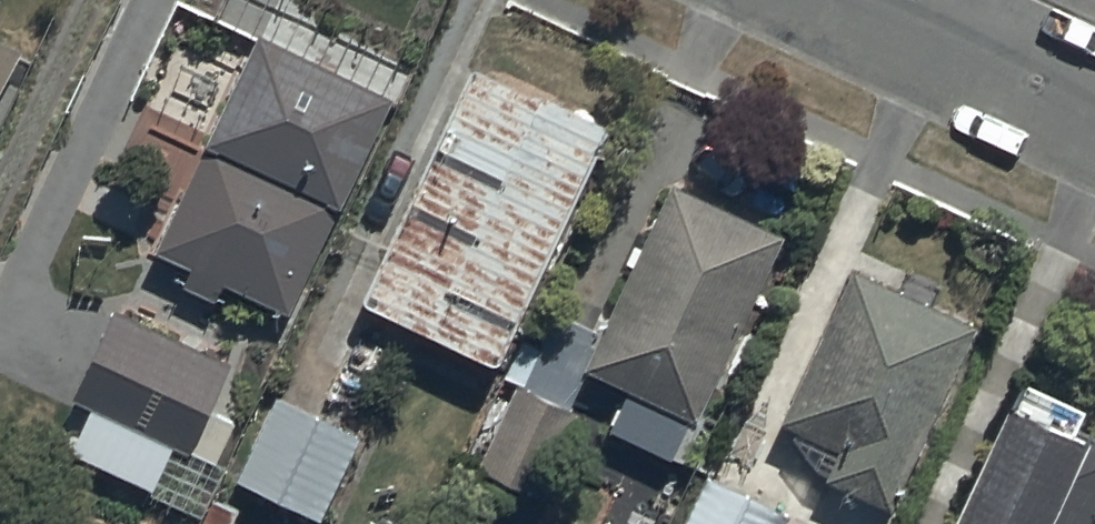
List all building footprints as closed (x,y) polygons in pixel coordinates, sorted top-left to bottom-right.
[(261,12),(157,233),(199,253),(191,271),(220,285),(229,265),(295,296),(398,76),(261,12)] [(26,48),(0,35),(0,96),(26,48)] [(480,47),(366,282),(499,347),(613,111),(480,47)] [(786,221),(675,170),(591,352),(633,372),(610,421),(682,454),(703,408),(699,407),(786,221)] [(979,312),(854,253),(783,404),(843,432),(827,465),(892,495),(979,312)] [(93,397),(71,439),(155,482),(179,434),(219,454),(239,415),(212,401),(236,353),(119,294),(72,386),(93,397)] [(579,399),(515,369),(477,449),(541,479),(579,399)] [(1088,523),(1094,508),(1094,413),(1015,377),(948,523),(1090,523),(1088,523)] [(364,418),(282,379),(241,465),(324,504),(364,418)] [(707,462),(677,523),(779,523),(789,502),(707,462)] [(573,510),(567,523),(601,523),(573,510)]
